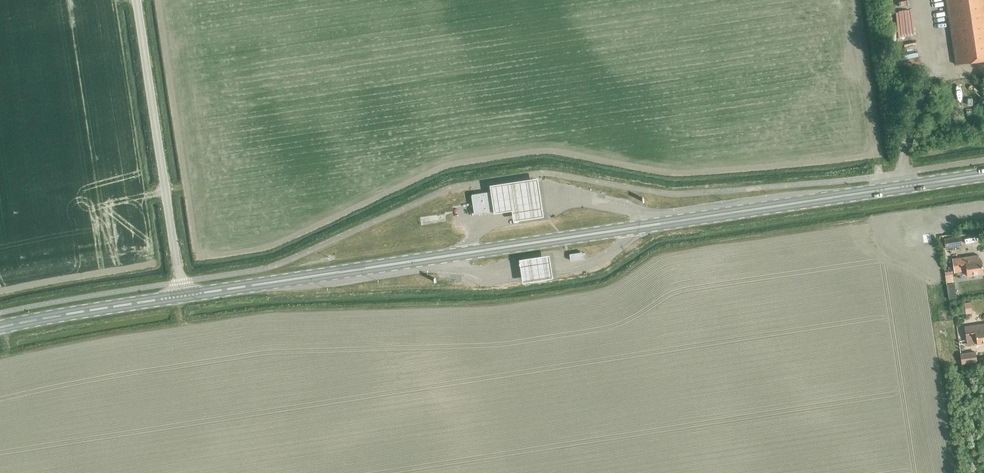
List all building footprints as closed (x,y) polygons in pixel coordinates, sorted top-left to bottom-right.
[(955,64),(983,59),(983,0),(944,0),(955,64)] [(487,187),(488,194),(490,210),(491,214),(497,213),(510,212),(511,217),(512,221),(542,217),(541,212),(537,189),(536,179),(487,187)] [(470,194),(473,213),(493,210),(490,191),(470,194)] [(944,239),(945,249),(962,246),(960,236),(944,239)] [(981,260),(979,260),(979,255),(964,257),(952,259),(954,273),(966,271),(967,276),(983,274),(981,260)] [(548,256),(517,261),(517,265),(519,279),(520,283),(552,278),(551,273),(549,261),(548,256)] [(954,295),(960,299),(965,293),(959,289),(954,295)] [(964,303),(965,314),(972,314),(971,302),(964,303)] [(964,327),(966,342),(977,340),(977,344),(983,343),(983,324),(964,327)]
